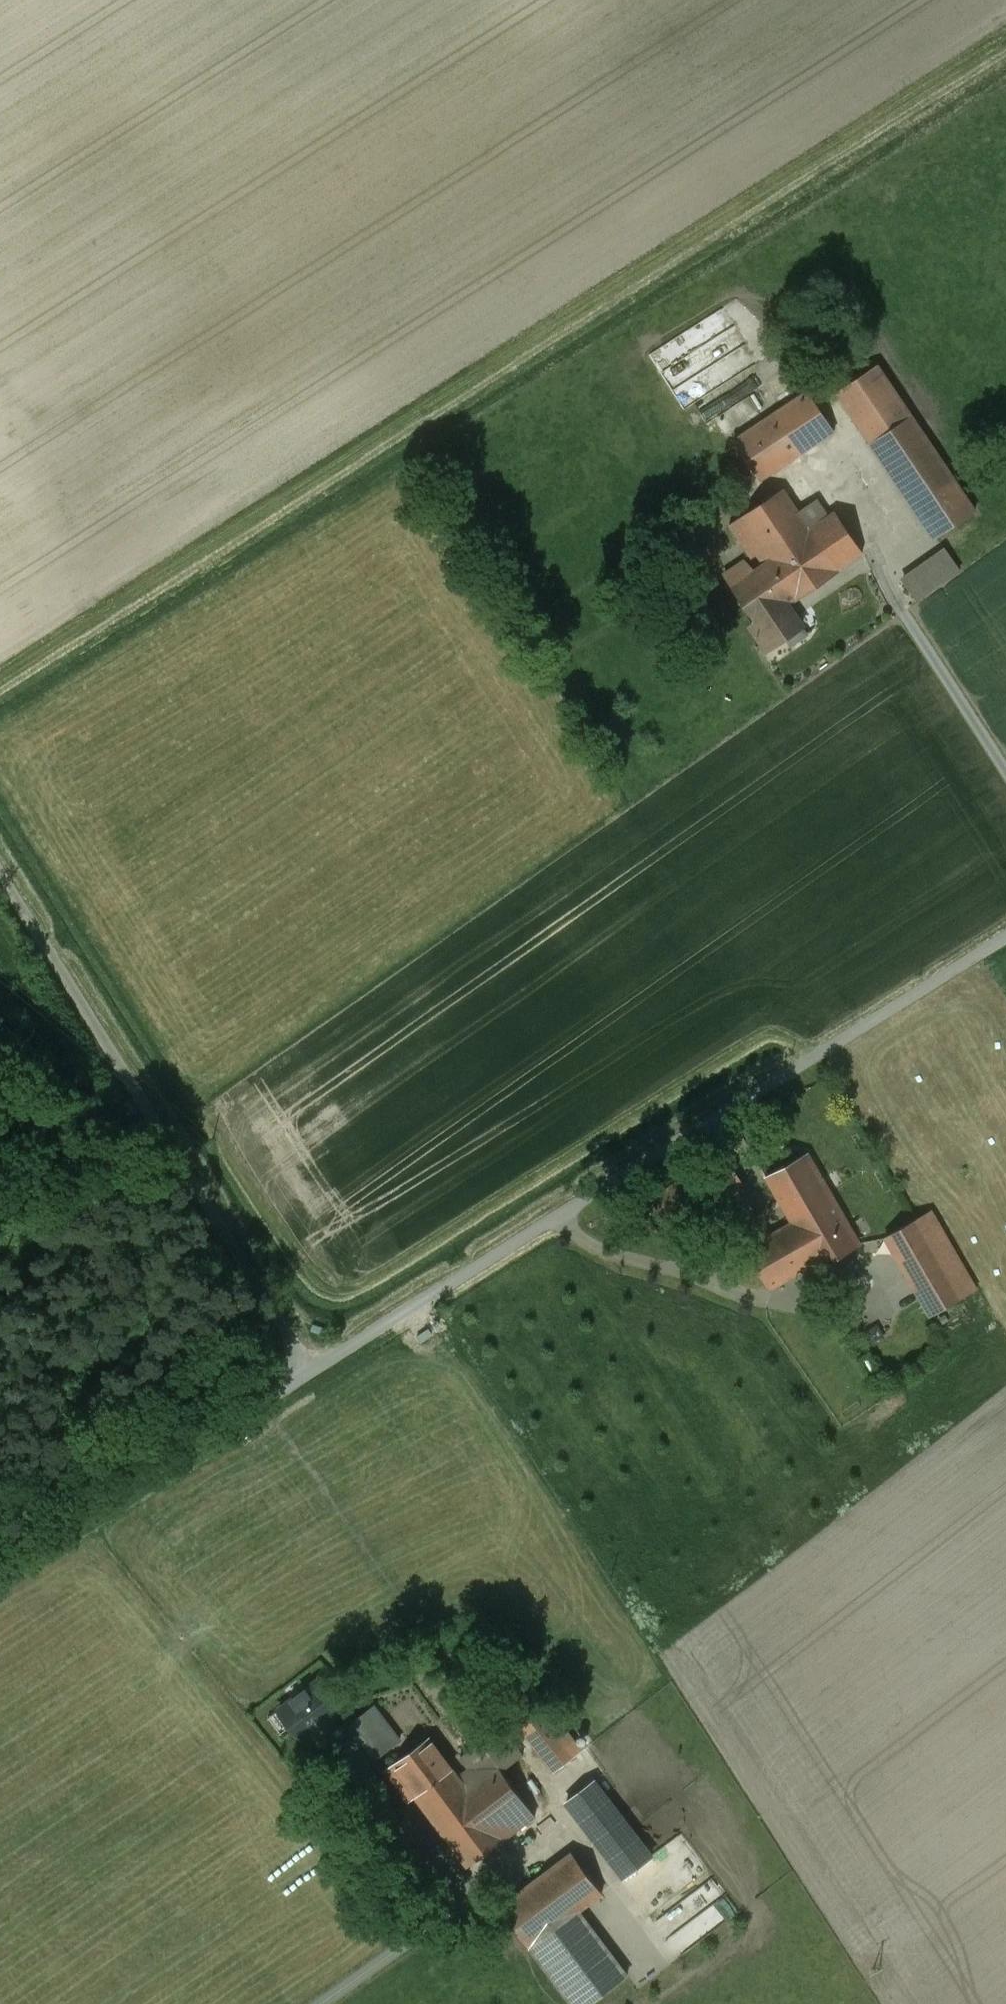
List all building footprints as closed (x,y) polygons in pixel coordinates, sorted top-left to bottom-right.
[(731,330),(666,369),(686,401),(699,394),(693,384),(745,352),(731,330)] [(878,365),(837,392),(936,540),(977,513),(878,365)] [(835,432),(808,392),(733,441),(760,481),(835,432)] [(762,552),(769,560),(831,519),(829,516),(818,500),(798,513),(783,490),(730,525),(752,559),(762,552)] [(769,560),(755,569),(732,586),(756,622),(751,626),(769,652),(771,650),(770,650),(786,639),(788,640),(790,639),(784,630),(795,622),(801,630),(803,628),(787,605),(794,600),(796,601),(838,572),(838,571),(863,554),(836,511),(829,516),(831,519),(769,560)] [(961,573),(945,551),(902,582),(918,604),(961,573)] [(724,575),(732,586),(755,569),(746,560),(724,575)] [(767,1177),(793,1222),(816,1264),(818,1267),(860,1243),(808,1153),(767,1177)] [(918,1219),(886,1238),(931,1317),(978,1290),(932,1210),(918,1219)] [(769,1291),(816,1264),(793,1222),(746,1248),(769,1291)] [(526,1679),(500,1700),(556,1772),(580,1752),(571,1738),(526,1679)] [(317,1682),(282,1709),(280,1710),(281,1712),(302,1739),(303,1741),(305,1740),(305,1739),(313,1733),(315,1736),(316,1738),(317,1736),(334,1724),(335,1723),(334,1721),(332,1719),(340,1713),(342,1712),(341,1710),(320,1683),(319,1681),(317,1682)] [(375,1706),(355,1722),(380,1756),(401,1740),(375,1706)] [(470,1769),(461,1776),(506,1839),(536,1817),(504,1771),(523,1755),(503,1725),(462,1756),(470,1769)] [(470,1866),(506,1839),(461,1776),(431,1738),(387,1771),(399,1788),(407,1783),(470,1866)] [(604,1795),(594,1781),(567,1801),(626,1878),(652,1857),(604,1795)] [(572,1853),(500,1907),(574,2003),(591,2003),(630,1975),(580,1911),(604,1894),(572,1853)]
